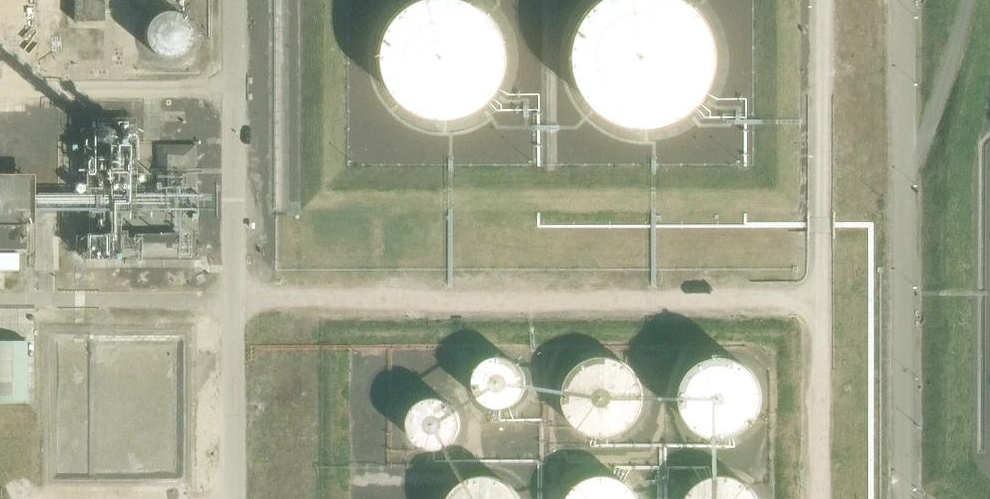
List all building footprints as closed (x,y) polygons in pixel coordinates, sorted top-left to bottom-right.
[(103,0),(73,0),(73,20),(103,21),(103,0)] [(376,55),(379,71),(385,86),(395,98),(409,108),(424,114),(440,115),(456,113),(471,106),(483,96),(493,83),(498,68),(500,52),(497,36),(491,21),(481,8),(469,0),(407,0),(405,1),(393,11),(383,24),(378,39),(376,55)] [(600,110),(616,117),(632,121),(650,121),(666,117),(681,108),(694,97),(704,82),(710,66),(712,49),(709,32),(703,16),(693,2),(690,0),(589,0),(585,4),(576,18),(570,34),(568,51),(571,68),(577,84),(587,98),(600,110)] [(192,32),(192,31),(191,23),(188,18),(186,15),(178,10),(171,8),(167,8),(160,9),(152,14),(149,18),(147,22),(146,26),(145,31),(146,39),(148,42),(151,47),(155,50),(159,53),(167,55),(171,55),(177,53),(181,51),(185,48),(187,46),(190,41),(191,37),(192,32)] [(198,142),(165,142),(165,164),(199,164),(198,142)] [(24,270),(24,254),(28,254),(28,223),(33,223),(33,173),(0,173),(0,270),(24,270)] [(0,341),(0,401),(26,401),(27,341),(0,341)] [(765,392),(765,391),(765,383),(762,376),(758,368),(754,362),(748,358),(741,354),(735,351),(725,350),(715,351),(708,353),(700,358),(695,361),(690,368),(686,376),(683,383),(682,391),(683,398),(685,405),(688,411),(693,419),(701,426),(707,429),(715,432),(722,433),(729,432),(736,431),(744,428),(752,422),(757,416),(762,408),(764,400),(765,392)] [(647,402),(647,394),(647,386),(644,379),(641,372),(636,366),(630,360),(623,357),(616,354),(608,353),(600,353),(592,355),(585,358),(579,363),(573,369),(569,375),(566,383),(565,390),(565,398),(566,406),(569,413),(573,420),(579,426),(585,430),(592,433),(600,435),(608,436),(616,434),(623,432),(630,428),(636,423),(641,417),(644,410),(647,402)] [(527,383),(527,382),(527,377),(525,371),(522,366),(519,363),(515,360),(510,357),(505,356),(500,356),(494,357),(490,358),(486,361),(482,364),(479,368),(476,373),(475,378),(475,383),(475,388),(477,393),(479,396),(482,401),(485,403),(491,407),(497,408),(501,409),(507,408),(511,407),(517,403),(520,401),(524,396),(525,393),(527,388),(527,383)] [(463,424),(463,423),(463,418),(461,413),(459,409),(456,404),(451,401),(446,398),(441,397),(437,397),(432,397),(426,399),(422,401),(418,405),(415,409),(413,413),(411,419),(411,424),(411,428),(413,433),(415,438),(419,442),(425,446),(428,448),(433,449),(437,449),(441,449),(446,448),(449,446),(455,442),(459,438),(461,433),(463,429),(463,424)] [(644,497),(640,491),(635,484),(630,480),(623,476),(614,473),(607,472),(600,472),(593,473),(585,477),(577,482),(572,489),(568,496),(566,498),(644,498),(644,497)] [(759,491),(755,486),(749,481),(742,477),(735,475),(726,473),(716,474),(709,476),(700,481),(696,485),(690,491),(686,498),(763,498),(759,491)] [(521,492),(516,486),(510,481),(502,477),(494,475),(486,474),(478,475),(471,477),(463,481),(457,486),(452,492),(448,498),(524,498),(521,492)]
